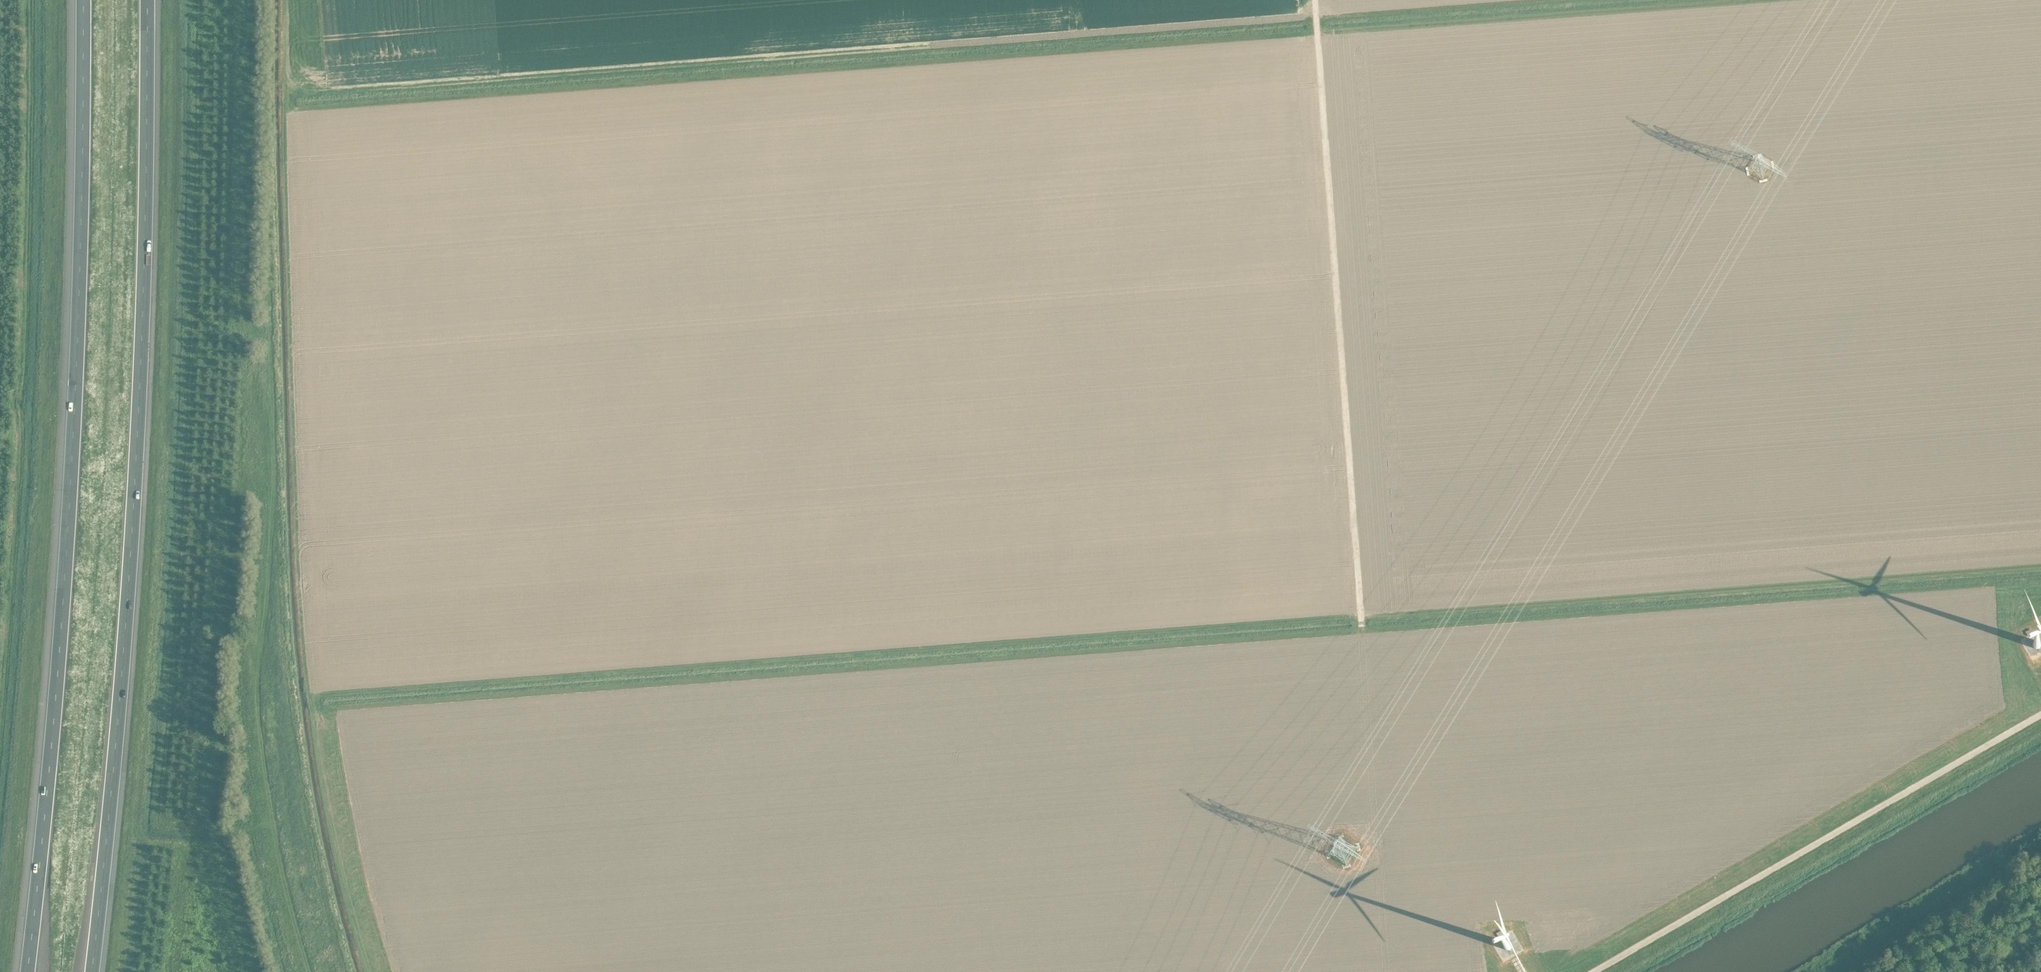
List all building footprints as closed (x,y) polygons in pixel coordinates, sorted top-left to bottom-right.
[(2036,649),(2038,649),(2039,649),(2040,648),(2040,647),(2040,646),(2040,645),(2040,644),(2040,643),(2040,642),(2039,641),(2038,641),(2036,641),(2035,641),(2034,641),(2034,642),(2033,643),(2032,644),(2032,645),(2032,646),(2033,647),(2034,648),(2034,649),(2035,649),(2036,649)] [(1512,947),(1512,946),(1512,945),(1511,944),(1510,943),(1508,942),(1507,942),(1506,942),(1505,943),(1504,944),(1503,945),(1503,946),(1503,948),(1504,949),(1505,949),(1505,950),(1506,950),(1507,951),(1508,950),(1510,950),(1510,949),(1511,948),(1512,947)]
